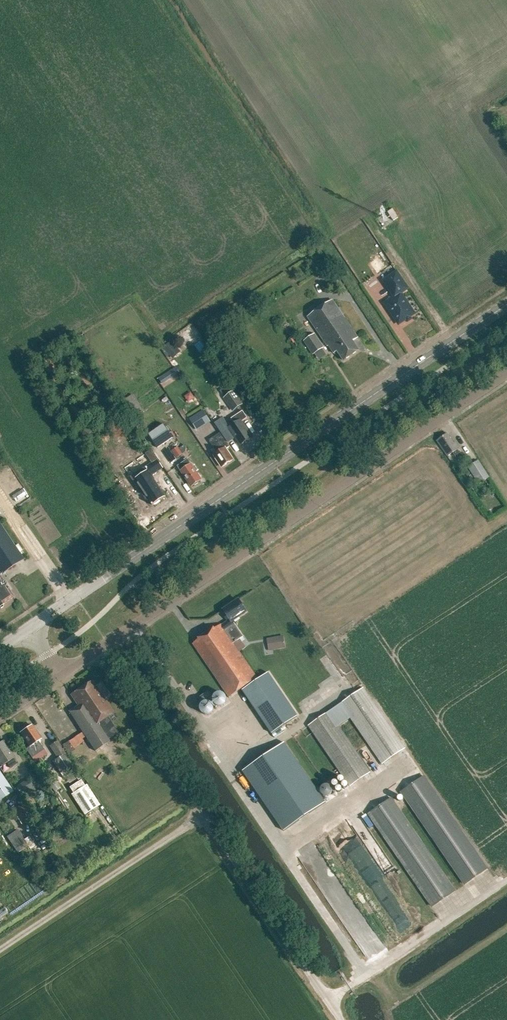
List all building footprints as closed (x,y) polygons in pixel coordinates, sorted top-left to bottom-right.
[(393,221),(398,218),(392,209),(387,212),(393,221)] [(375,253),(367,257),(374,271),(382,268),(375,253)] [(399,324),(414,314),(401,294),(408,289),(397,272),(383,281),(394,297),(385,303),(399,324)] [(359,350),(352,341),(357,337),(332,300),(308,317),(328,347),(328,346),(334,354),(337,352),(343,361),(359,350)] [(314,355),(323,348),(314,335),(304,342),(314,355)] [(173,358),(181,351),(171,340),(163,348),(173,358)] [(176,367),(159,379),(162,384),(179,372),(176,367)] [(235,390),(230,383),(221,390),(225,396),(224,397),(233,411),(245,403),(235,389),(235,390)] [(130,394),(123,399),(134,415),(141,410),(130,394)] [(198,430),(211,421),(203,409),(190,418),(198,430)] [(240,445),(252,437),(242,422),(247,418),(243,411),(231,419),(235,424),(229,428),(240,445)] [(233,437),(226,427),(225,425),(222,427),(218,421),(215,424),(227,442),(233,437)] [(158,447),(173,437),(164,423),(149,434),(158,447)] [(214,455),(222,467),(233,460),(226,449),(229,447),(221,434),(210,442),(217,453),(214,455)] [(453,443),(447,434),(437,441),(448,456),(453,454),(457,460),(462,456),(457,450),(459,448),(455,442),(453,443)] [(177,458),(182,454),(178,447),(172,451),(177,458)] [(166,497),(151,476),(163,468),(151,450),(145,454),(152,464),(131,478),(145,497),(147,496),(153,506),(166,497)] [(200,480),(194,472),(195,471),(188,459),(177,466),(187,480),(188,480),(192,486),(200,480)] [(479,483),(489,477),(478,460),(468,466),(479,483)] [(195,495),(198,501),(214,492),(211,486),(195,495)] [(23,559),(0,525),(0,575),(23,559)] [(7,603),(7,602),(13,597),(0,578),(0,607),(7,603)] [(239,600),(224,610),(230,619),(222,625),(193,645),(229,698),(244,687),(257,678),(233,643),(243,636),(233,621),(247,612),(239,600)] [(283,635),(273,637),(275,649),(285,647),(283,635)] [(242,690),(272,734),(298,716),(268,673),(242,690)] [(113,713),(104,698),(93,681),(89,683),(71,694),(79,705),(69,711),(69,712),(70,712),(95,751),(109,742),(108,739),(118,733),(107,716),(113,713)] [(382,764),(405,748),(364,688),(340,704),(382,764)] [(201,703),(211,696),(208,691),(198,698),(201,703)] [(212,699),(212,701),(212,702),(212,703),(213,705),(214,706),(215,707),(216,707),(218,708),(219,708),(221,708),(222,707),(223,707),(224,706),(225,705),(226,704),(226,702),(226,701),(226,699),(226,698),(225,697),(224,696),(223,695),(222,694),(220,694),(219,694),(217,694),(216,694),(215,695),(214,696),(213,697),(213,698),(212,699)] [(198,709),(198,710),(198,711),(199,712),(199,714),(200,715),(201,716),(202,716),(204,717),(205,717),(207,717),(208,716),(209,716),(210,715),(211,714),(212,712),(212,711),(212,710),(212,709),(212,707),(211,706),(210,705),(209,704),(208,704),(207,703),(205,703),(204,703),(202,704),(201,704),(200,705),(200,706),(199,708),(198,709)] [(350,786),(370,772),(329,712),(308,726),(350,786)] [(31,758),(43,750),(37,741),(40,739),(31,726),(20,733),(29,747),(26,750),(31,758)] [(60,772),(73,764),(57,741),(49,747),(56,758),(52,761),(60,772)] [(2,742),(0,743),(0,765),(1,766),(6,763),(10,768),(16,764),(13,759),(14,758),(8,750),(7,751),(2,742)] [(284,831),(325,803),(284,743),(243,771),(284,831)] [(97,767),(91,775),(98,780),(104,772),(97,767)] [(10,792),(0,777),(0,799),(10,792)] [(466,885),(488,870),(424,777),(402,792),(466,885)] [(28,779),(15,787),(19,793),(26,788),(28,791),(34,788),(28,779)] [(54,780),(49,784),(54,792),(60,788),(54,780)] [(81,780),(69,788),(73,794),(71,795),(84,815),(99,805),(86,785),(84,786),(81,780)] [(370,814),(433,907),(456,891),(392,799),(370,814)] [(22,824),(32,817),(23,803),(12,810),(22,824)] [(18,852),(29,845),(18,829),(7,836),(18,852)]
